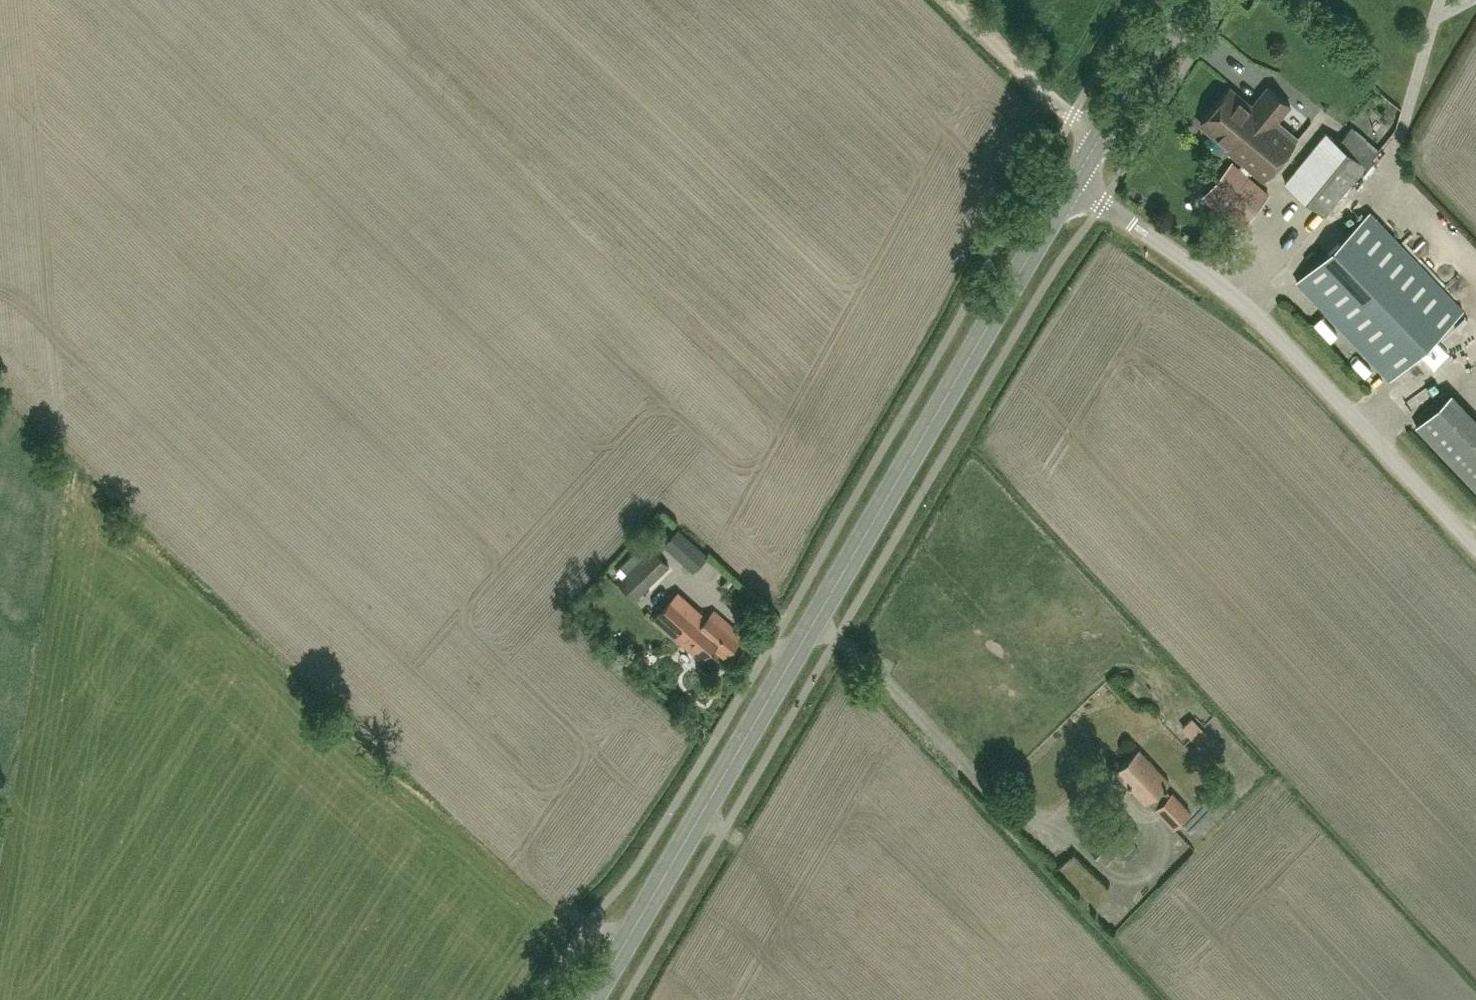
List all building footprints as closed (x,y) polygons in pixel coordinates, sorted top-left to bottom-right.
[(1273,125),(1277,120),(1290,105),(1268,86),(1251,107),(1273,125)] [(1273,125),(1251,107),(1228,88),(1200,122),(1231,147),(1228,151),(1263,180),(1298,138),(1277,120),(1273,125)] [(1367,165),(1381,149),(1353,127),(1339,142),(1326,132),(1284,182),(1326,217),(1368,166),(1367,165)] [(1240,231),(1272,193),(1234,161),(1202,199),(1240,231)] [(1390,380),(1463,310),(1371,212),(1297,282),(1390,380)] [(1445,397),(1416,425),(1475,489),(1475,430),(1445,397)] [(679,528),(662,546),(693,573),(710,556),(679,528)] [(635,601),(671,566),(652,548),(616,582),(635,601)] [(702,662),(710,652),(713,649),(725,660),(745,637),(714,611),(709,617),(701,610),(697,614),(676,594),(654,619),(702,662)] [(1187,736),(1202,723),(1192,710),(1176,723),(1187,736)] [(1174,827),(1191,812),(1173,793),(1171,795),(1164,788),(1170,782),(1139,750),(1116,771),(1147,804),(1151,800),(1158,807),(1156,808),(1174,827)] [(1108,865),(1140,830),(1116,807),(1083,842),(1108,865)]
